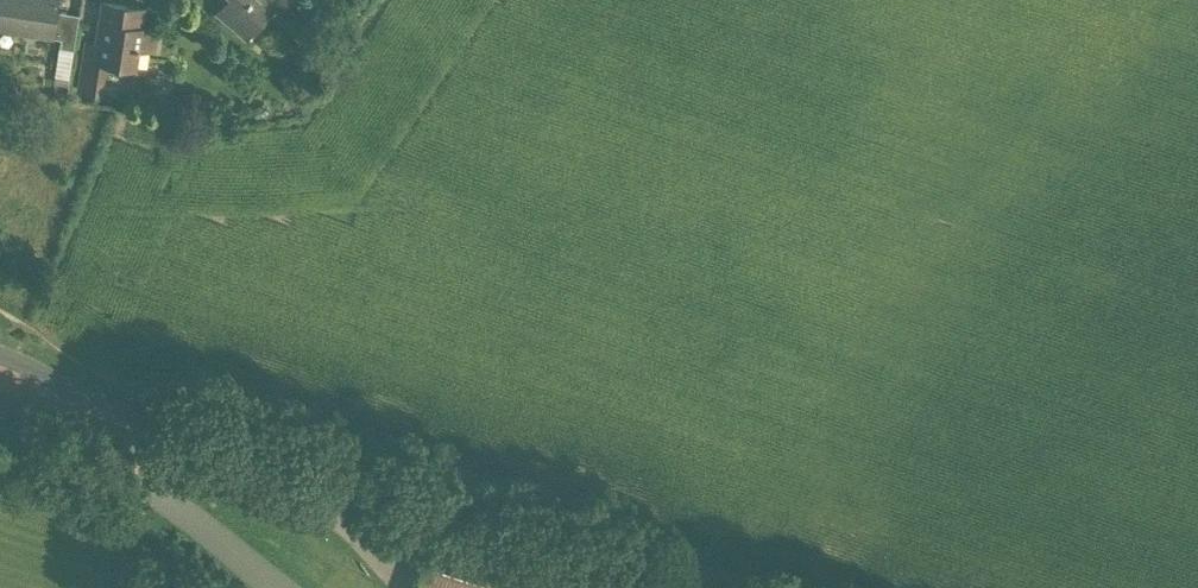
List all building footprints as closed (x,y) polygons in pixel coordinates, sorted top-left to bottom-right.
[(57,0),(0,0),(0,29),(51,37),(57,0)] [(276,3),(272,0),(225,0),(214,12),(245,39),(276,3)] [(152,50),(155,29),(139,27),(142,8),(102,2),(96,44),(86,43),(81,76),(101,79),(104,61),(133,66),(136,48),(152,50)] [(68,73),(72,48),(58,46),(55,71),(68,73)] [(495,586),(424,562),(415,587),(495,587),(495,586)]
